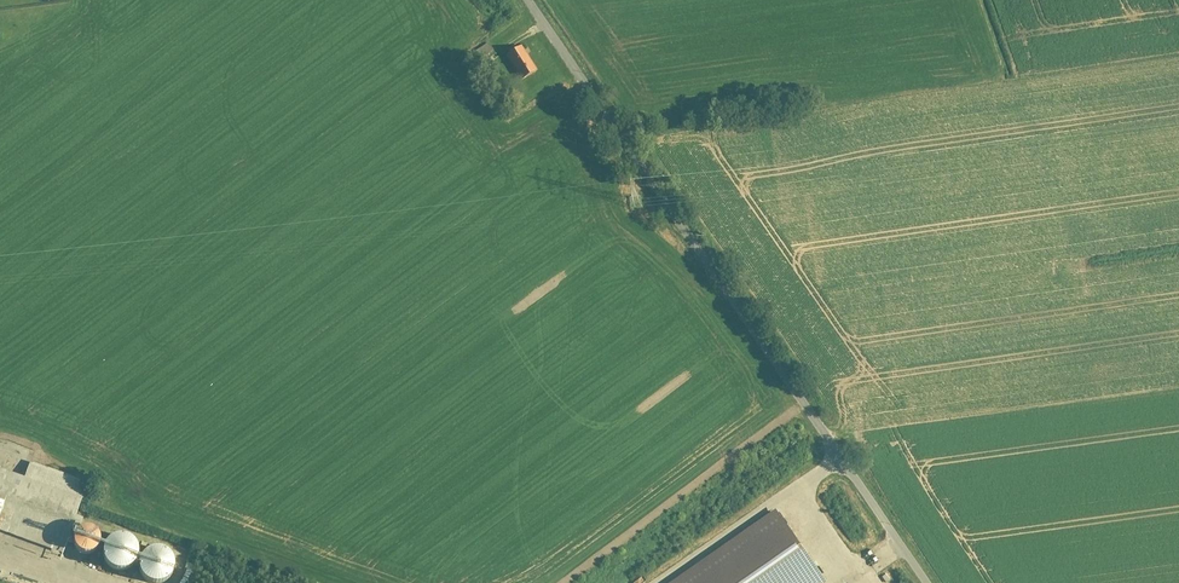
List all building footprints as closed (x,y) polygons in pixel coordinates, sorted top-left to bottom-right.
[(488,46),(471,60),(481,71),(497,58),(488,46)] [(526,49),(505,62),(521,86),(541,73),(526,49)] [(27,480),(0,470),(0,532),(65,556),(91,485),(33,464),(27,480)] [(679,582),(826,582),(779,514),(679,582)] [(72,540),(72,552),(79,560),(90,562),(99,559),(104,550),(103,537),(97,531),(87,528),(77,532),(72,540)] [(106,553),(106,565),(113,573),(123,575),(132,572),(138,563),(137,550),(130,544),(120,542),(111,545),(106,553)] [(143,579),(146,582),(171,582),(175,577),(173,564),(167,558),(157,556),(148,559),(142,567),(143,579)]
